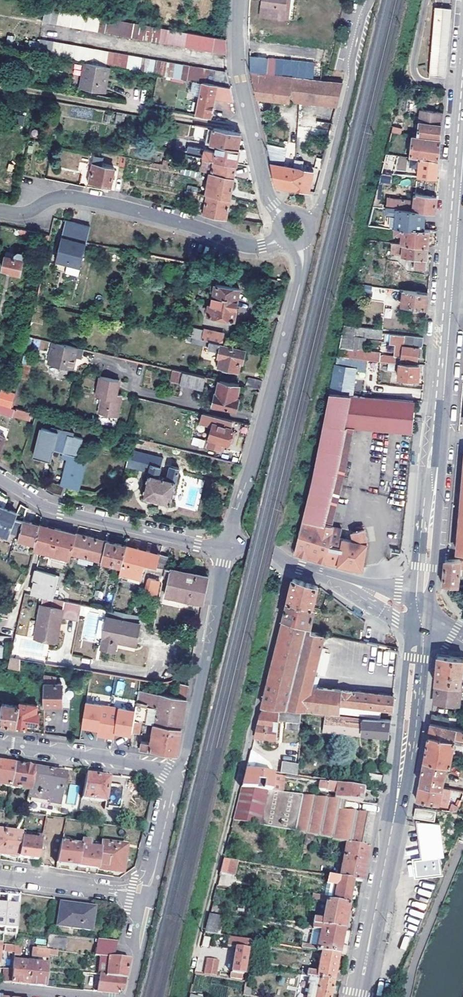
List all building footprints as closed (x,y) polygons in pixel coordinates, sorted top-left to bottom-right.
[(266,5),(268,5),(266,18),(285,20),(287,0),(266,0),(266,5)] [(226,39),(46,8),(43,22),(226,54),(226,39)] [(445,77),(452,9),(445,8),(438,8),(435,8),(429,76),(439,77),(445,77)] [(109,65),(193,80),(201,81),(214,83),(216,70),(39,40),(37,53),(84,61),(109,65)] [(321,79),(325,64),(250,55),(250,71),(301,77),(321,79)] [(106,79),(109,65),(84,61),(80,85),(104,90),(106,79)] [(288,99),(298,100),(301,77),(250,71),(256,97),(288,101),(288,99)] [(217,84),(223,85),(224,73),(217,72),(215,84),(217,84)] [(321,79),(301,77),(298,100),(337,105),(343,82),(321,79)] [(201,81),(193,80),(190,92),(199,94),(201,81)] [(196,114),(211,117),(212,113),(215,96),(217,84),(215,84),(214,83),(201,81),(199,94),(196,114)] [(217,84),(215,96),(233,100),(230,86),(223,85),(217,84)] [(440,139),(442,111),(420,107),(417,135),(440,139)] [(408,116),(396,114),(392,130),(404,132),(408,116)] [(241,133),(208,127),(205,143),(216,145),(238,149),(241,133)] [(439,156),(440,139),(417,135),(413,134),(411,156),(439,160),(439,156)] [(276,185),(291,188),(295,168),(283,165),(283,161),(280,160),(282,147),(267,144),(276,185)] [(183,146),(182,153),(214,159),(236,163),(239,149),(238,149),(216,145),(215,152),(183,146)] [(394,154),(386,153),(382,171),(388,172),(390,172),(394,154)] [(94,158),(101,159),(100,166),(102,166),(104,158),(94,156),(94,158)] [(439,160),(411,156),(410,165),(419,166),(418,175),(437,178),(437,175),(439,160)] [(114,168),(102,166),(100,166),(101,159),(94,158),(91,176),(90,182),(110,186),(111,182),(114,168)] [(214,159),(211,173),(233,177),(236,163),(214,159)] [(201,171),(181,168),(180,174),(200,177),(201,171)] [(313,171),(295,168),(291,188),(309,191),(313,171)] [(390,172),(388,172),(386,194),(400,195),(402,173),(390,172)] [(233,177),(211,173),(210,173),(206,194),(207,194),(229,198),(233,177)] [(436,198),(439,178),(437,178),(418,175),(415,201),(387,198),(386,206),(424,212),(434,213),(436,198)] [(203,215),(226,219),(229,198),(207,194),(203,215)] [(383,206),(374,204),(370,223),(376,224),(379,224),(383,206)] [(424,212),(386,206),(386,211),(396,213),(395,226),(422,229),(423,225),(424,212)] [(81,262),(91,222),(67,216),(63,232),(65,233),(63,240),(61,240),(57,256),(81,262)] [(376,224),(370,223),(366,239),(372,240),(376,224)] [(429,230),(422,229),(395,226),(394,233),(402,234),(401,243),(427,246),(429,230)] [(427,255),(427,246),(401,243),(391,242),(390,254),(401,255),(401,258),(411,259),(410,262),(414,262),(413,268),(425,270),(427,255)] [(4,257),(1,269),(11,272),(10,273),(20,275),(23,261),(22,261),(23,257),(21,254),(18,253),(15,255),(14,259),(4,257)] [(81,262),(57,256),(55,264),(79,270),(81,262)] [(239,288),(215,284),(210,315),(234,319),(239,288)] [(380,288),(372,288),(371,302),(383,304),(384,296),(379,296),(380,288)] [(423,293),(403,291),(401,306),(426,308),(427,293),(423,293)] [(381,339),(382,330),(346,327),(339,357),(369,360),(399,363),(416,364),(417,349),(422,345),(422,337),(391,335),(390,344),(396,345),(395,357),(380,356),(380,353),(364,352),(365,338),(381,339)] [(222,342),(224,333),(206,329),(204,338),(211,339),(222,342)] [(204,338),(193,336),(192,342),(209,346),(211,339),(204,338)] [(220,351),(218,356),(221,357),(220,361),(217,361),(216,365),(241,371),(246,350),(222,344),(222,342),(211,339),(209,346),(209,348),(220,351)] [(83,347),(52,341),(47,362),(72,368),(74,359),(72,359),(72,355),(76,356),(81,357),(83,347)] [(367,372),(369,360),(339,357),(336,371),(357,373),(358,371),(367,372)] [(418,380),(419,365),(416,364),(399,363),(398,378),(418,380)] [(171,379),(181,382),(183,371),(181,370),(173,369),(171,379)] [(205,376),(183,371),(181,382),(181,383),(202,388),(205,376)] [(357,373),(336,371),(331,394),(355,397),(357,373)] [(119,380),(100,376),(96,395),(102,397),(98,412),(117,416),(121,398),(121,395),(116,393),(119,380)] [(247,377),(245,385),(260,388),(262,381),(247,377)] [(236,397),(239,384),(220,379),(217,393),(215,392),(213,403),(237,409),(239,398),(236,397)] [(355,397),(331,394),(315,470),(303,519),(294,553),(325,562),(329,562),(362,569),(367,542),(363,529),(352,532),(354,540),(340,537),(342,528),(333,527),(324,525),(346,427),(412,432),(415,402),(355,397)] [(12,415),(15,407),(10,406),(0,403),(0,413),(12,415)] [(221,449),(223,442),(228,443),(230,431),(247,435),(250,425),(202,413),(200,423),(211,426),(208,438),(209,439),(208,446),(221,449)] [(65,433),(50,429),(41,427),(34,455),(46,458),(47,454),(52,455),(54,448),(63,450),(62,452),(76,455),(79,445),(80,446),(82,437),(73,435),(74,432),(66,430),(65,433)] [(354,431),(346,427),(324,525),(333,527),(354,431)] [(191,445),(203,447),(204,440),(192,438),(191,445)] [(164,457),(130,448),(125,466),(148,471),(142,497),(170,503),(178,468),(170,466),(167,478),(159,476),(164,457)] [(61,497),(67,480),(81,485),(87,458),(76,455),(62,452),(61,457),(67,459),(64,473),(52,470),(50,474),(44,490),(51,494),(61,497)] [(214,513),(223,516),(226,506),(217,504),(214,513)] [(0,507),(0,533),(8,536),(11,530),(19,534),(22,521),(15,519),(16,515),(7,511),(0,507)] [(34,544),(39,525),(31,523),(22,521),(19,534),(18,541),(34,544)] [(42,525),(39,525),(34,544),(33,547),(37,549),(44,550),(42,557),(46,559),(50,559),(56,561),(57,555),(70,558),(71,553),(76,533),(51,528),(42,525)] [(352,532),(342,528),(340,537),(354,540),(352,532)] [(76,533),(71,553),(101,560),(106,541),(76,533)] [(106,541),(101,560),(101,561),(121,566),(126,546),(106,541)] [(118,578),(140,583),(145,565),(166,569),(169,556),(126,546),(121,566),(118,578)] [(445,560),(443,580),(443,585),(458,586),(459,568),(462,568),(462,559),(448,559),(445,560)] [(207,577),(166,569),(164,577),(169,578),(165,595),(203,603),(207,577)] [(56,574),(36,570),(31,591),(53,596),(57,582),(54,582),(56,574)] [(159,580),(148,578),(145,592),(156,594),(159,580)] [(284,614),(282,619),(309,626),(310,625),(314,608),(311,607),(317,586),(305,583),(292,579),(284,614)] [(61,609),(59,618),(78,622),(81,604),(63,601),(61,609)] [(61,609),(40,604),(32,639),(51,642),(54,625),(58,626),(59,618),(61,609)] [(140,625),(107,618),(101,648),(114,651),(116,641),(136,645),(140,625)] [(261,707),(383,717),(392,714),(393,696),(363,693),(312,688),(325,634),(311,632),(311,626),(310,625),(309,626),(282,619),(261,707)] [(434,683),(436,683),(461,685),(462,668),(462,658),(462,657),(437,655),(437,664),(436,670),(434,683)] [(10,657),(7,669),(18,671),(20,660),(10,657)] [(56,676),(44,676),(44,704),(61,704),(62,683),(53,682),(53,679),(56,679),(56,676)] [(175,694),(187,696),(189,684),(179,682),(177,683),(175,694)] [(461,685),(436,683),(434,701),(459,704),(461,685)] [(138,698),(140,689),(116,685),(115,693),(138,698)] [(186,697),(140,689),(138,698),(137,707),(147,708),(144,721),(154,723),(181,728),(182,723),(186,697)] [(17,725),(20,705),(2,703),(0,720),(0,723),(17,725)] [(37,706),(20,703),(20,705),(17,725),(27,726),(27,723),(38,725),(39,713),(36,713),(37,706)] [(286,729),(300,730),(301,712),(261,709),(260,712),(258,716),(254,735),(260,736),(276,737),(277,718),(287,719),(286,729)] [(431,723),(448,727),(449,715),(431,713),(431,723)] [(391,719),(324,714),(323,730),(389,735),(391,719)] [(141,741),(140,748),(176,754),(178,741),(181,728),(154,723),(151,742),(141,741)] [(448,727),(431,723),(430,725),(428,734),(454,739),(462,741),(462,739),(462,730),(448,727)] [(450,763),(454,739),(428,734),(426,747),(424,760),(446,763),(450,763)] [(249,752),(245,768),(272,772),(271,769),(268,765),(264,759),(260,757),(256,754),(249,752)] [(420,784),(442,788),(446,763),(424,760),(422,772),(420,784)] [(296,776),(297,765),(282,763),(280,773),(296,776)] [(10,788),(14,767),(0,765),(0,786),(10,788)] [(34,770),(14,767),(10,788),(30,792),(34,770)] [(65,775),(34,770),(30,792),(28,798),(50,802),(49,805),(59,807),(61,791),(62,791),(65,775)] [(246,788),(269,791),(272,774),(248,771),(246,784),(246,788)] [(272,774),(269,791),(283,792),(285,777),(272,774)] [(381,786),(383,777),(368,774),(367,784),(381,786)] [(108,779),(86,776),(82,798),(105,802),(108,779)] [(320,782),(317,797),(344,800),(361,802),(363,789),(320,782)] [(76,800),(78,785),(70,784),(68,799),(76,800)] [(440,802),(442,788),(420,784),(419,787),(417,801),(439,804),(440,802)] [(119,800),(122,788),(114,786),(111,798),(119,800)] [(233,819),(301,833),(312,836),(347,843),(364,846),(366,835),(365,835),(363,834),(367,814),(343,810),(344,800),(317,797),(283,792),(269,791),(246,788),(241,787),(233,819)] [(450,789),(442,788),(440,802),(448,803),(450,789)] [(436,811),(415,809),(414,817),(434,820),(436,811)] [(441,855),(440,823),(418,820),(423,857),(415,859),(417,875),(420,874),(438,872),(436,856),(441,855)] [(18,858),(21,839),(21,835),(0,832),(0,856),(18,858)] [(311,846),(312,836),(301,833),(301,837),(305,838),(302,852),(305,853),(307,846),(311,846)] [(40,843),(21,839),(18,858),(37,861),(38,857),(40,843)] [(81,846),(78,867),(98,869),(101,849),(92,848),(93,842),(82,840),(81,846)] [(61,843),(58,864),(78,867),(81,846),(61,843)] [(101,843),(101,849),(98,869),(123,873),(126,847),(101,843)] [(364,846),(347,843),(340,878),(353,881),(362,883),(363,875),(369,847),(364,846)] [(220,872),(235,875),(239,860),(223,857),(220,872)] [(328,876),(328,872),(303,867),(302,871),(328,876)] [(324,896),(323,901),(326,901),(348,905),(353,881),(340,878),(328,876),(326,884),(337,886),(334,898),(324,896)] [(313,919),(312,924),(314,925),(343,930),(348,905),(326,901),(322,920),(313,919)] [(93,909),(60,904),(57,926),(90,930),(93,909)] [(223,916),(209,913),(205,931),(219,934),(223,916)] [(301,948),(321,951),(338,954),(347,956),(349,946),(340,945),(343,930),(314,925),(313,929),(320,930),(317,947),(302,944),(301,948)] [(64,950),(67,939),(50,934),(47,945),(64,950)] [(229,974),(228,978),(240,980),(241,976),(242,976),(247,951),(248,951),(250,941),(229,938),(227,948),(232,948),(228,974),(229,974)] [(114,957),(117,941),(97,939),(95,955),(101,955),(114,957)] [(14,946),(4,945),(3,953),(14,954),(14,946)] [(50,950),(32,948),(32,956),(49,957),(49,956),(50,950)] [(309,976),(333,981),(340,982),(342,973),(335,971),(338,954),(321,951),(316,973),(301,970),(301,975),(309,976)] [(114,957),(101,955),(100,962),(108,963),(107,976),(125,978),(126,975),(130,959),(114,957)] [(218,961),(206,959),(203,973),(216,976),(218,961)] [(13,962),(12,969),(11,983),(26,985),(29,985),(31,964),(13,962)] [(31,964),(29,985),(43,986),(46,987),(48,969),(48,966),(31,964)] [(11,983),(12,969),(5,969),(4,982),(11,983)] [(95,975),(86,973),(85,981),(94,982),(95,979),(95,975)] [(125,978),(107,976),(95,975),(95,979),(99,979),(97,992),(118,994),(123,991),(125,978)] [(306,996),(329,996),(333,981),(309,976),(307,984),(309,984),(306,996)] [(93,991),(94,982),(85,981),(84,990),(93,991)]
